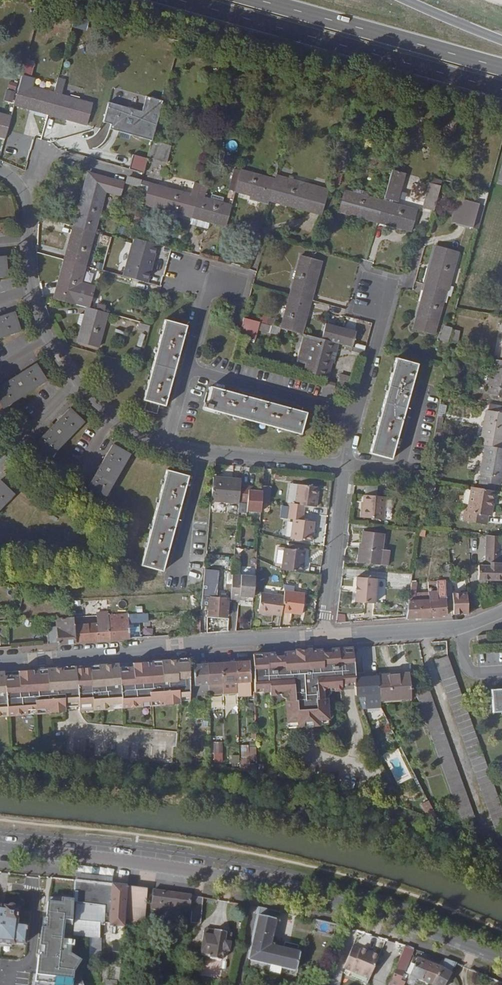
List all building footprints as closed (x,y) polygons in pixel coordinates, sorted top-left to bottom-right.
[(26,63),(22,76),(31,78),(34,66),(26,63)] [(58,78),(54,93),(48,114),(87,125),(93,103),(61,95),(66,80),(58,78)] [(13,103),(18,84),(9,82),(4,101),(13,103)] [(48,114),(54,93),(20,84),(14,105),(30,109),(29,112),(47,117),(48,114)] [(103,126),(154,139),(164,101),(146,97),(143,111),(108,103),(103,126)] [(5,138),(11,116),(0,113),(0,137),(5,138)] [(152,141),(147,157),(167,162),(172,146),(152,141)] [(339,150),(334,169),(343,172),(345,173),(350,153),(339,150)] [(134,153),(129,169),(143,173),(147,157),(134,153)] [(235,190),(240,170),(235,168),(229,190),(235,191),(235,190)] [(339,186),(343,172),(334,169),(331,183),(339,186)] [(392,169),(383,201),(378,222),(411,232),(417,210),(396,204),(405,173),(392,169)] [(268,201),(274,179),(240,170),(235,190),(235,191),(250,195),(249,199),(268,204),(268,201)] [(88,173),(73,227),(95,233),(106,191),(121,196),(125,183),(88,173)] [(275,175),(274,179),(268,201),(322,215),(329,189),(275,175)] [(140,184),(141,180),(141,179),(129,176),(127,184),(143,188),(144,185),(140,184)] [(191,217),(200,184),(195,182),(191,194),(141,180),(140,184),(144,185),(147,187),(143,204),(191,217)] [(434,211),(440,185),(429,182),(422,208),(434,211)] [(192,217),(210,222),(226,227),(231,205),(205,198),(208,186),(200,184),(191,217),(192,217)] [(354,188),(352,192),(369,197),(370,193),(354,188)] [(378,222),(383,201),(369,197),(352,192),(344,190),(338,211),(378,222)] [(478,204),(484,205),(488,192),(480,190),(476,203),(478,204)] [(478,204),(476,203),(459,198),(452,223),(471,228),(478,204)] [(208,229),(210,222),(192,217),(190,224),(208,229)] [(95,233),(73,227),(64,261),(85,266),(95,233)] [(425,285),(452,292),(454,287),(448,285),(457,251),(436,245),(425,285)] [(300,255),(290,294),(311,300),(322,261),(300,255)] [(85,266),(64,261),(53,299),(75,305),(87,308),(90,309),(94,294),(79,290),(85,266)] [(135,269),(126,267),(124,274),(133,277),(135,269)] [(451,296),(452,292),(425,285),(413,329),(434,335),(446,295),(451,296)] [(290,294),(281,328),(302,334),(311,300),(290,294)] [(102,312),(108,314),(111,315),(113,308),(104,305),(102,312)] [(85,313),(81,326),(77,342),(99,348),(108,314),(102,312),(90,309),(87,308),(85,313)] [(14,312),(0,316),(0,338),(20,331),(14,312)] [(245,318),(240,335),(256,338),(259,330),(271,334),(273,326),(245,318)] [(160,405),(166,406),(169,394),(169,393),(173,392),(174,387),(171,386),(181,352),(181,351),(185,350),(186,344),(183,343),(188,325),(165,319),(143,400),(147,401),(145,411),(158,415),(160,405)] [(139,322),(138,328),(149,331),(151,325),(139,322)] [(326,323),(322,340),(335,343),(339,345),(352,348),(356,331),(326,323)] [(451,342),(458,343),(460,331),(453,329),(451,342)] [(335,343),(322,340),(305,335),(296,369),(326,378),(335,343)] [(338,347),(339,345),(335,343),(326,378),(328,378),(333,362),(334,362),(338,347)] [(365,352),(339,345),(338,347),(364,354),(365,352)] [(134,347),(132,356),(138,358),(140,349),(134,347)] [(418,364),(396,357),(369,453),(392,460),(399,435),(399,434),(402,434),(404,429),(401,428),(411,389),(415,388),(416,383),(413,382),(418,364)] [(500,360),(493,359),(488,386),(489,386),(488,394),(501,396),(501,360),(500,360)] [(35,364),(16,376),(15,374),(10,377),(11,379),(0,386),(0,403),(3,408),(46,381),(35,364)] [(340,374),(336,387),(351,391),(354,378),(340,374)] [(211,386),(205,408),(301,435),(307,412),(282,405),(281,405),(280,401),(274,400),(273,403),(238,393),(236,393),(235,389),(230,388),(229,391),(211,386)] [(455,388),(454,396),(467,398),(468,390),(455,388)] [(84,423),(69,408),(54,425),(52,423),(48,427),(50,429),(34,445),(49,459),(84,423)] [(501,448),(501,445),(501,412),(486,410),(481,437),(482,437),(481,445),(485,446),(501,448)] [(130,455),(112,445),(101,464),(99,463),(96,468),(98,469),(86,489),(105,499),(130,455)] [(496,485),(500,485),(501,477),(501,448),(485,446),(479,481),(496,485)] [(167,470),(141,565),(163,572),(170,545),(170,544),(174,543),(175,538),(172,537),(182,501),(186,500),(187,495),(184,494),(189,476),(167,470)] [(425,471),(415,470),(415,479),(424,480),(425,471)] [(239,501),(241,487),(241,479),(212,477),(211,502),(226,503),(226,502),(239,503),(239,501)] [(479,481),(478,488),(494,491),(496,485),(479,481)] [(0,482),(0,510),(14,495),(0,482)] [(419,482),(418,490),(426,490),(427,483),(419,482)] [(287,503),(290,503),(296,504),(298,484),(290,483),(287,503)] [(296,504),(290,503),(289,506),(289,511),(304,513),(305,505),(317,507),(319,487),(298,484),(296,504)] [(262,491),(262,502),(269,503),(270,486),(263,485),(262,491)] [(249,487),(241,487),(239,501),(247,501),(246,511),(260,512),(262,502),(262,491),(248,490),(249,487)] [(495,491),(494,491),(478,488),(471,487),(467,512),(464,512),(463,521),(487,524),(488,515),(491,516),(495,491)] [(363,495),(362,518),(384,519),(386,497),(363,495)] [(304,513),(289,511),(288,518),(294,518),(291,539),(312,541),(315,521),(303,520),(304,513)] [(380,564),(382,549),(384,534),(363,531),(361,544),(360,544),(358,562),(380,565),(380,564)] [(485,565),(478,565),(478,580),(501,581),(501,566),(500,566),(501,537),(486,535),(485,565)] [(306,550),(285,548),(282,570),(303,573),(306,550)] [(390,550),(382,549),(380,564),(388,566),(390,550)] [(444,579),(445,579),(451,579),(450,564),(442,565),(444,579)] [(203,593),(206,593),(210,594),(212,573),(217,573),(217,571),(205,569),(203,592),(203,593)] [(232,586),(233,574),(223,573),(221,573),(221,576),(227,576),(226,586),(232,586)] [(233,574),(232,586),(231,599),(239,599),(239,596),(246,596),(253,597),(255,576),(233,574)] [(359,577),(358,602),(377,603),(379,579),(359,577)] [(437,591),(437,599),(430,600),(431,616),(447,615),(446,598),(446,591),(446,586),(445,579),(444,579),(429,581),(429,586),(436,586),(437,591)] [(431,616),(430,600),(414,601),(415,593),(416,582),(411,582),(406,618),(431,616)] [(284,591),(284,596),(282,612),(302,614),(305,594),(284,591)] [(429,592),(415,593),(414,601),(430,600),(429,592)] [(452,598),(453,605),(453,614),(468,613),(467,594),(467,592),(454,593),(452,593),(452,598)] [(282,612),(284,596),(261,593),(258,613),(281,616),(282,612)] [(210,597),(209,607),(209,615),(226,616),(227,616),(228,599),(210,597)] [(113,629),(111,614),(108,615),(108,613),(96,613),(97,623),(98,640),(118,639),(117,629),(113,629)] [(117,629),(118,639),(130,638),(128,613),(111,614),(113,629),(117,629)] [(345,622),(345,615),(337,614),(337,622),(345,622)] [(190,616),(191,634),(200,633),(201,616),(190,616)] [(76,641),(74,625),(74,617),(58,618),(58,626),(47,626),(48,643),(76,641)] [(219,618),(218,632),(228,631),(229,619),(219,618)] [(98,640),(97,623),(74,625),(76,641),(98,640)] [(334,687),(334,690),(343,690),(342,686),(356,685),(355,677),(353,647),(253,654),(254,692),(269,691),(269,694),(278,694),(278,690),(289,689),(289,700),(286,700),(287,721),(298,721),(298,726),(318,725),(318,719),(328,719),(327,698),(323,698),(323,687),(334,687)] [(497,836),(501,834),(501,807),(448,655),(434,660),(450,705),(465,746),(481,792),(496,834),(497,834),(497,836)] [(189,702),(189,685),(189,658),(0,672),(0,716),(189,702)] [(236,661),(237,682),(237,693),(237,696),(252,696),(250,660),(236,661)] [(222,662),(222,683),(223,693),(237,693),(237,682),(236,661),(222,662)] [(208,663),(209,693),(209,694),(223,693),(222,683),(222,662),(208,663)] [(189,685),(189,702),(190,710),(197,710),(197,694),(209,693),(208,663),(193,664),(194,685),(189,685)] [(379,676),(380,701),(411,699),(409,673),(379,676)] [(355,677),(356,685),(356,689),(356,697),(358,697),(362,708),(381,707),(381,706),(380,701),(379,676),(377,676),(355,677)] [(326,691),(334,690),(334,687),(323,687),(323,698),(327,698),(326,691)] [(492,712),(501,711),(501,688),(491,689),(492,712)] [(285,693),(286,700),(289,700),(289,689),(278,690),(278,694),(285,693)] [(429,689),(416,693),(418,698),(432,697),(429,689)] [(432,697),(418,698),(421,706),(434,701),(432,697)] [(434,701),(421,706),(464,829),(477,824),(453,756),(434,701)] [(242,744),(242,761),(257,761),(257,744),(242,744)] [(217,765),(226,765),(226,756),(217,757),(217,765)] [(240,763),(240,770),(256,772),(256,765),(240,763)] [(423,804),(429,816),(438,820),(429,801),(423,804)] [(72,936),(76,880),(61,878),(59,907),(57,935),(72,936)] [(127,886),(76,880),(72,936),(99,938),(100,924),(109,924),(109,927),(124,927),(124,923),(127,886)] [(147,889),(127,886),(124,923),(144,925),(147,889)] [(193,896),(154,890),(151,909),(180,913),(180,908),(192,910),(193,896)] [(200,924),(203,898),(193,896),(192,910),(190,923),(200,924)] [(0,908),(0,947),(5,947),(5,952),(16,953),(17,944),(24,945),(27,922),(20,921),(19,925),(16,925),(16,921),(17,910),(0,908)] [(270,946),(276,919),(258,915),(248,960),(296,971),(301,953),(270,946)] [(204,929),(200,954),(210,956),(210,958),(221,960),(223,951),(228,952),(232,934),(226,933),(226,932),(214,930),(214,931),(204,929)] [(114,941),(113,951),(122,952),(123,941),(114,941)] [(343,968),(351,971),(369,979),(379,956),(361,948),(360,949),(353,945),(343,968)] [(388,984),(404,984),(405,982),(400,980),(404,972),(414,948),(405,945),(395,969),(388,984)] [(406,973),(409,975),(408,977),(432,984),(442,967),(414,957),(406,973)] [(452,973),(457,964),(445,959),(442,967),(432,984),(445,984),(452,973)]
